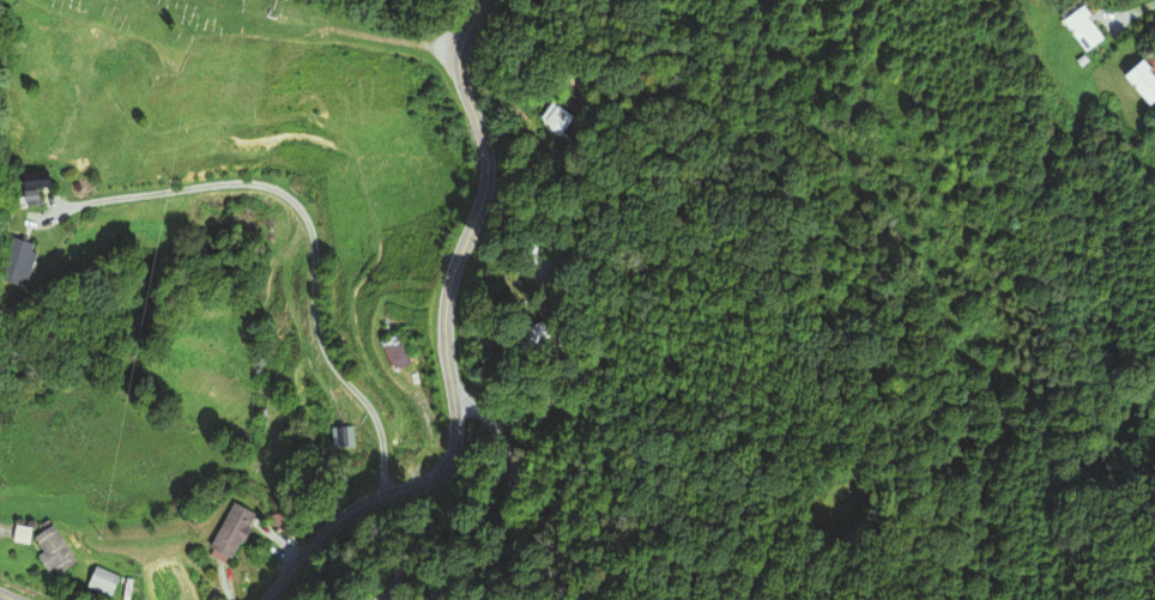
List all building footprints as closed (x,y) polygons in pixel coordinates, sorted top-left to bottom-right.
[(1104,40),(1078,5),(1058,20),(1084,55),(1104,40)] [(1151,107),(1154,104),(1154,76),(1140,60),(1122,77),(1151,107)] [(548,130),(548,107),(537,107),(537,130),(548,130)] [(14,286),(27,244),(0,236),(0,282),(14,286)] [(546,342),(539,320),(507,330),(515,353),(546,342)] [(391,373),(412,364),(398,334),(378,343),(391,373)] [(230,565),(254,515),(229,503),(205,552),(230,565)] [(30,538),(41,553),(38,556),(54,578),(75,562),(48,525),(30,538)] [(111,599),(120,578),(95,567),(85,588),(111,599)]
